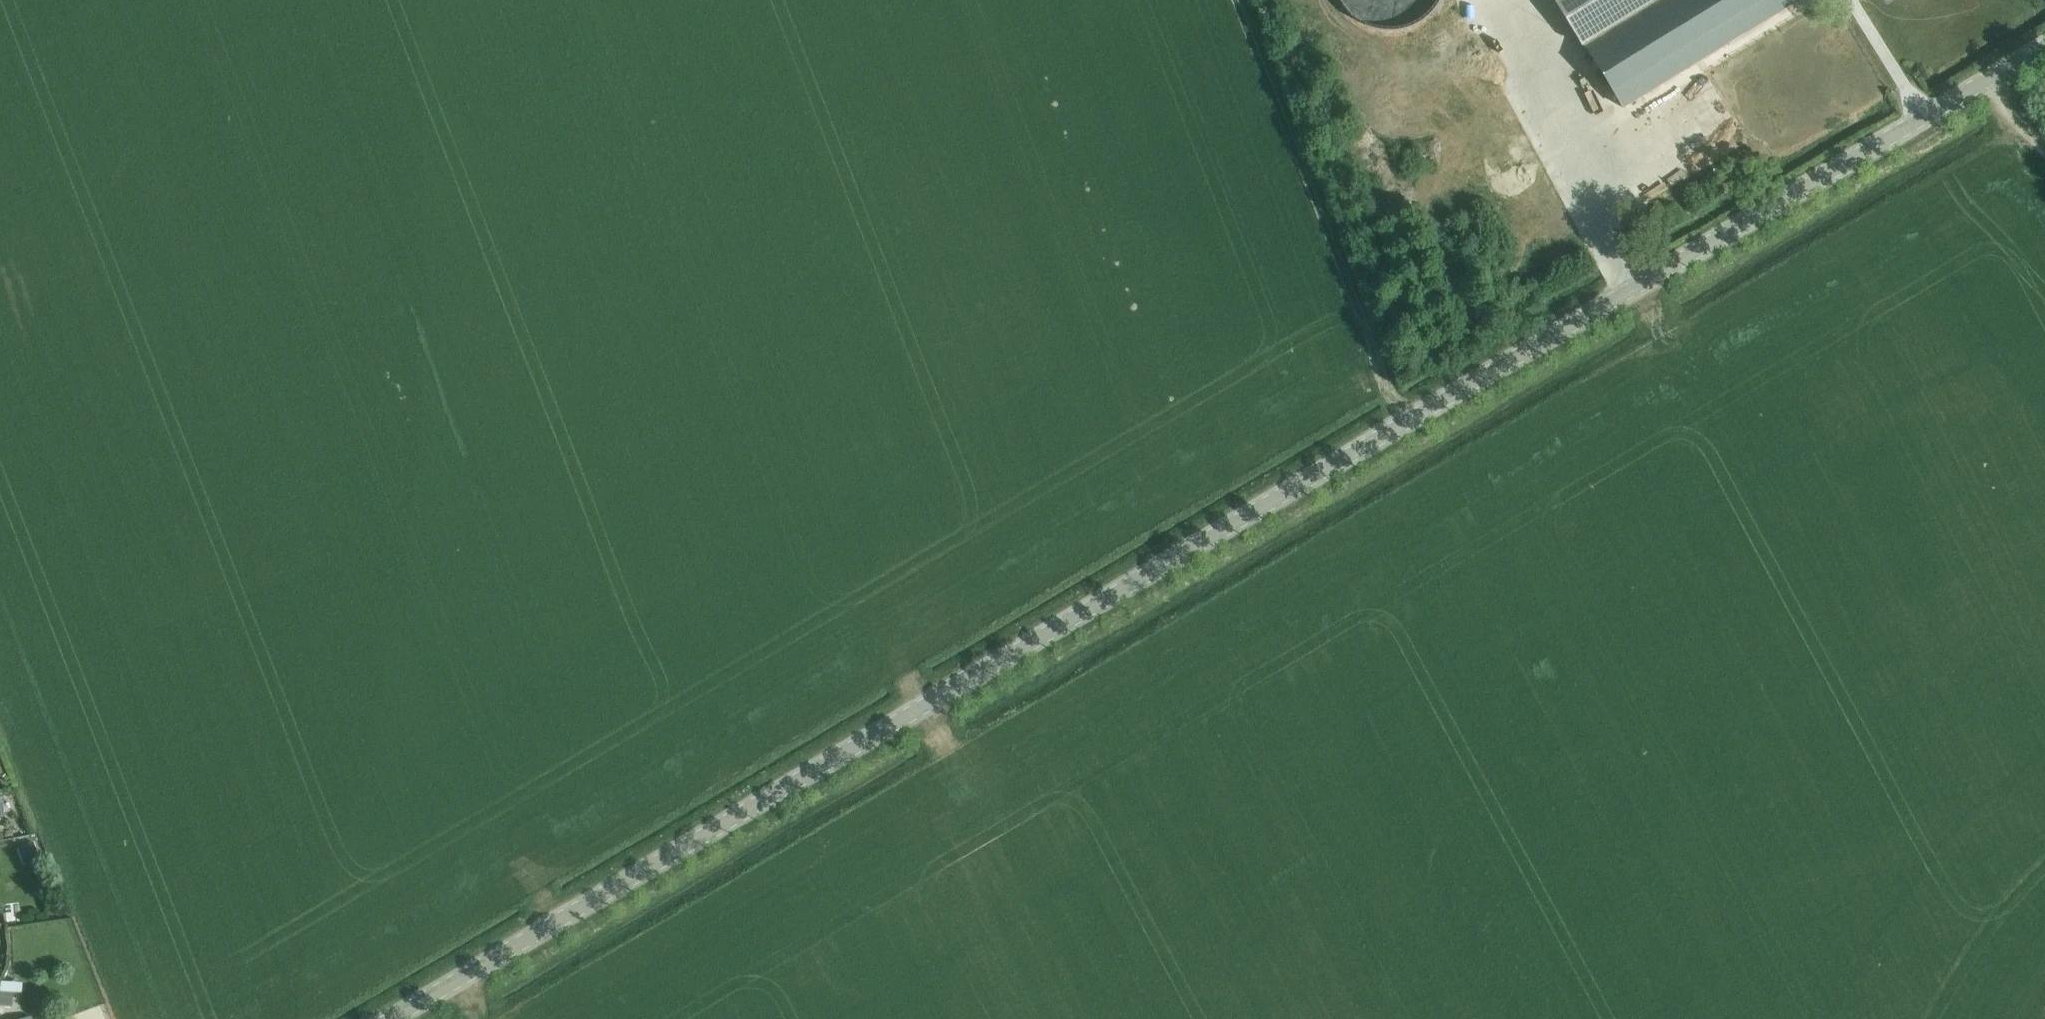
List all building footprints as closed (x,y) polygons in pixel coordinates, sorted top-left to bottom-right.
[(1344,12),(1355,22),(1368,29),(1383,32),(1398,32),(1412,27),(1424,19),(1434,8),(1438,0),(1337,0),(1344,12)] [(1585,44),(1586,43),(1657,0),(1558,0),(1585,44)] [(1585,44),(1585,45),(1586,44),(1587,46),(1586,46),(1587,48),(1588,48),(1623,106),(1624,108),(1626,107),(1647,94),(1802,0),(1657,0),(1585,44)] [(21,973),(3,977),(5,989),(24,985),(21,973)]
